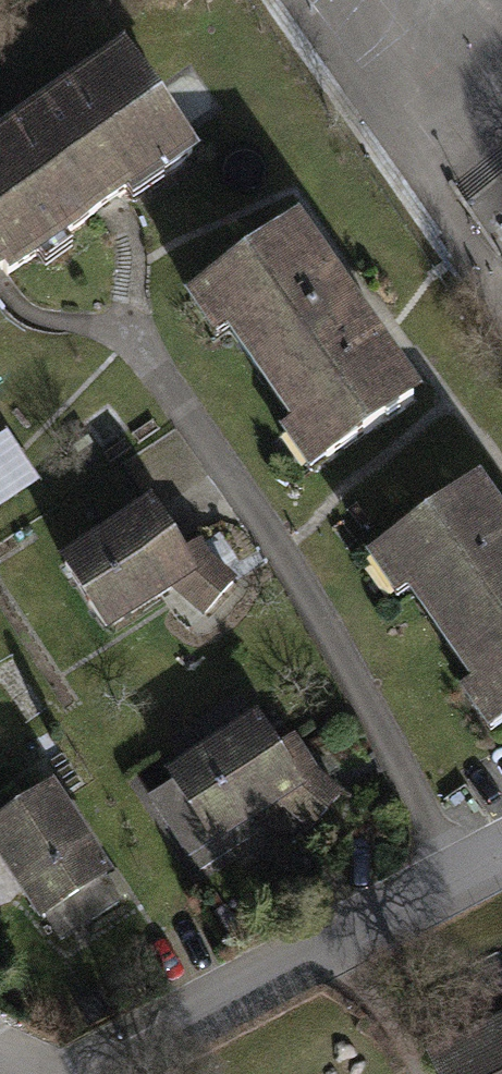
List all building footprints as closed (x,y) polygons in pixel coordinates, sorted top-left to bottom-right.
[(131,209),(134,215),(201,170),(126,59),(0,144),(0,296),(131,209)] [(297,229),(178,311),(211,357),(226,346),(292,441),(280,449),(307,489),(422,409),(297,229)] [(0,441),(0,513),(43,484),(10,435),(0,441)] [(362,571),(394,618),(410,607),(475,701),(463,710),(490,750),(501,742),(501,521),(480,489),(362,571)] [(153,513),(62,569),(109,645),(174,600),(205,624),(241,587),(213,568),(201,547),(184,557),(153,513)] [(262,706),(168,769),(217,843),(280,805),(315,833),(348,792),(322,769),(295,730),(282,738),(262,706)] [(42,918),(46,915),(62,939),(121,899),(107,875),(116,869),(57,779),(4,810),(0,798),(0,857),(42,918)] [(420,1048),(433,1073),(501,1073),(501,1007),(420,1048)]
